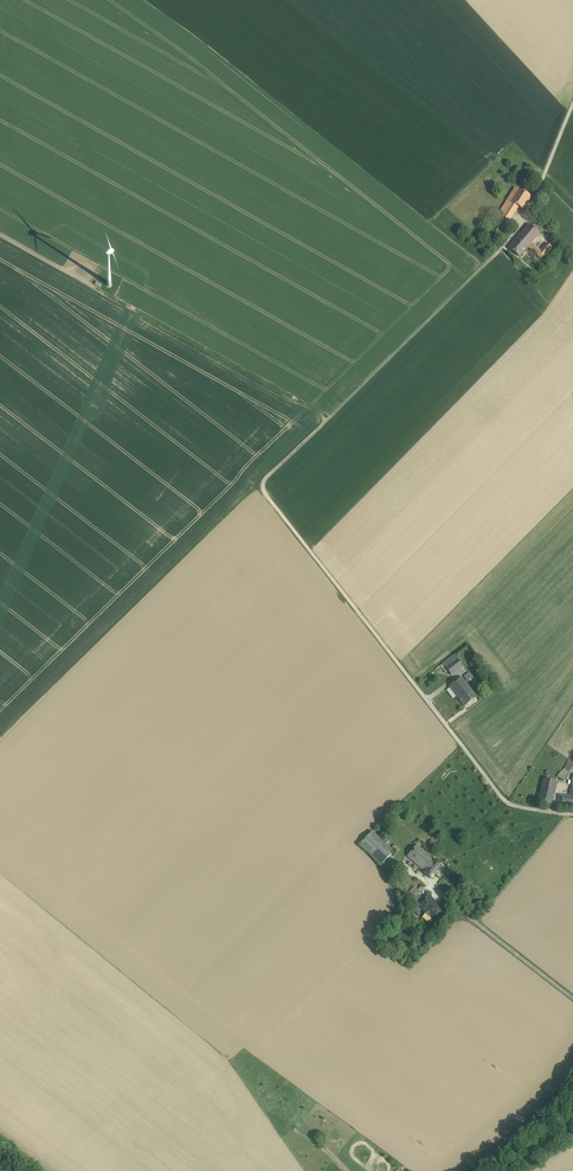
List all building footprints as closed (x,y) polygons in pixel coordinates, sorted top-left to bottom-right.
[(519,191),(511,203),(519,208),(523,211),(531,198),(519,191)] [(504,214),(511,203),(507,200),(500,211),(504,214)] [(519,208),(511,203),(504,214),(511,219),(519,208)] [(529,224),(509,248),(520,257),(528,248),(541,259),(552,247),(547,243),(541,250),(532,242),(540,233),(529,224)] [(454,656),(443,665),(448,671),(452,676),(463,667),(454,656)] [(470,672),(464,676),(467,681),(473,677),(470,672)] [(476,697),(461,678),(449,687),(465,706),(476,697)] [(567,763),(568,764),(564,769),(569,772),(572,766),(572,762),(569,760),(567,763)] [(558,777),(564,780),(569,772),(564,769),(558,777)] [(571,796),(560,796),(559,805),(572,806),(572,774),(571,796)] [(554,781),(544,779),(538,801),(551,804),(557,782),(554,781)] [(390,849),(372,832),(360,845),(382,865),(392,854),(394,852),(390,849)] [(400,850),(395,844),(390,849),(394,852),(392,854),(394,856),(400,850)] [(435,861),(417,845),(406,856),(425,873),(422,875),(427,880),(441,864),(436,860),(435,861)] [(418,890),(414,887),(409,892),(416,898),(419,895),(421,892),(418,890)] [(419,895),(416,898),(412,901),(420,907),(425,901),(419,895)] [(425,901),(420,907),(426,913),(436,902),(429,897),(425,901)] [(426,913),(422,917),(429,923),(442,908),(436,902),(426,913)] [(454,907),(448,902),(445,907),(447,909),(444,913),(446,915),(454,907)]
